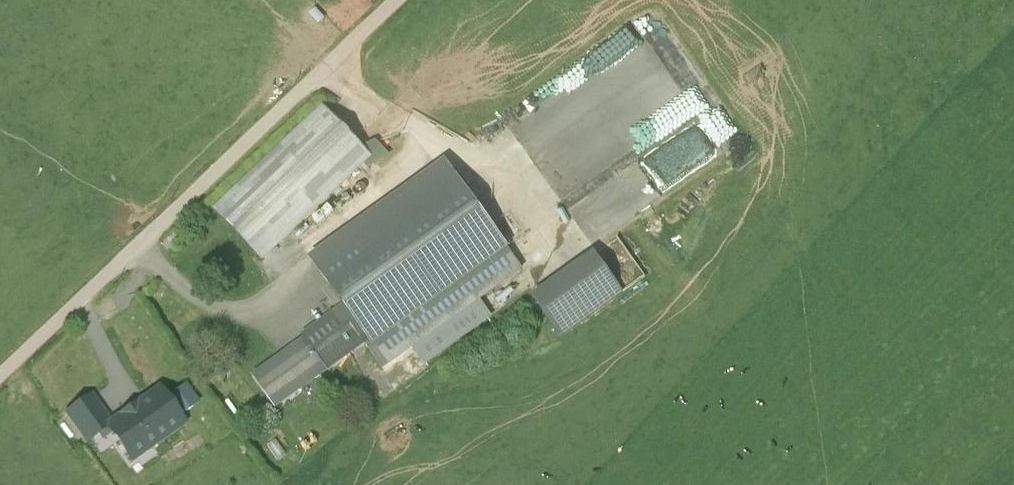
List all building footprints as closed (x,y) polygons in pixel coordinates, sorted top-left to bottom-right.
[(651,12),(637,23),(649,38),(663,27),(651,12)] [(657,45),(521,136),(538,161),(674,71),(657,45)] [(265,259),(371,158),(325,111),(218,211),(265,259)] [(715,155),(706,133),(654,155),(663,177),(715,155)] [(476,302),(520,270),(446,168),(309,267),(339,308),(342,313),(365,344),(385,371),(414,350),(424,364),(488,318),(476,302)] [(595,255),(536,297),(563,336),(622,294),(595,255)] [(306,340),(254,376),(276,407),(365,344),(342,313),(339,308),(302,335),(306,340)] [(161,391),(108,429),(134,466),(188,429),(161,391)] [(85,443),(103,431),(84,404),(66,416),(85,443)]
